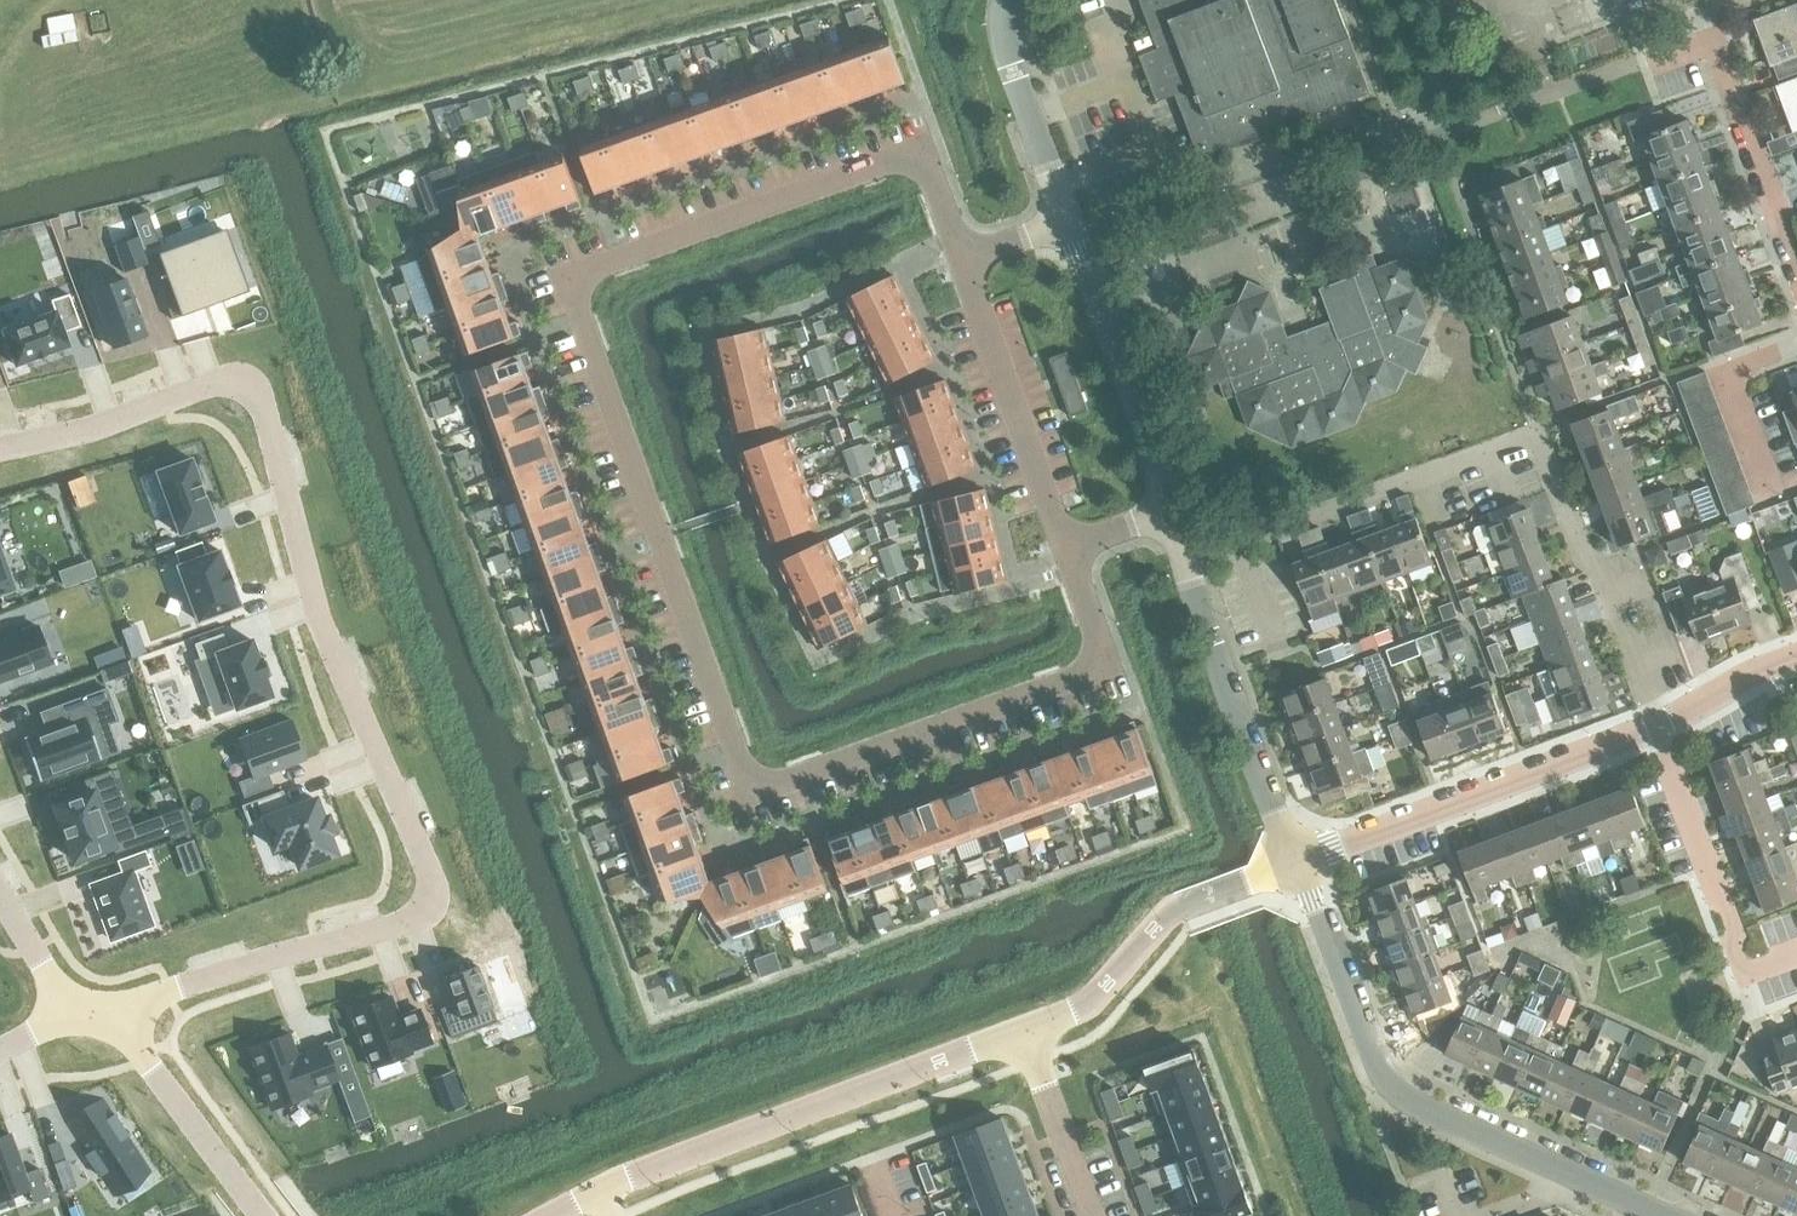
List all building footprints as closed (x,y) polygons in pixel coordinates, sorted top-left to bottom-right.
[(1159,47),(1140,54),(1158,100),(1176,93),(1200,157),(1371,92),(1350,37),(1351,37),(1337,0),(1141,0),(1159,47)] [(1754,19),(1772,66),(1775,65),(1780,79),(1796,73),(1796,3),(1754,19)] [(862,7),(854,10),(859,24),(867,21),(862,7)] [(850,27),(859,24),(854,10),(846,13),(850,27)] [(808,22),(813,35),(821,32),(816,19),(808,22)] [(813,35),(808,22),(800,25),(805,38),(813,35)] [(763,33),(768,47),(776,44),(771,30),(763,33)] [(768,47),(763,33),(755,36),(760,50),(768,47)] [(889,37),(866,45),(883,91),(906,83),(889,37)] [(718,44),(723,58),(731,55),(726,41),(718,44)] [(723,58),(718,44),(709,47),(714,61),(723,58)] [(861,99),(883,91),(866,45),(844,53),(861,99)] [(672,56),(677,69),(686,66),(680,50),(672,52),(673,55),(672,56)] [(844,53),(822,61),(839,107),(861,99),(844,53)] [(677,69),(672,56),(664,59),(669,72),(677,69)] [(817,115),(839,107),(822,61),(801,69),(817,115)] [(635,64),(627,67),(632,81),(640,78),(635,64)] [(624,84),(632,81),(627,67),(619,70),(624,84)] [(795,123),(817,115),(801,69),(779,77),(795,123)] [(582,78),(587,92),(595,89),(590,75),(582,78)] [(774,131),(795,123),(779,77),(757,84),(774,131)] [(587,92),(582,78),(573,81),(578,95),(587,92)] [(1776,86),(1778,90),(1780,89),(1796,131),(1796,78),(1776,86)] [(752,139),(774,131),(757,84),(735,92),(752,139)] [(710,90),(690,97),(693,107),(691,108),(708,154),(730,146),(713,100),(710,90)] [(525,92),(516,95),(521,108),(529,105),(525,92)] [(730,146),(752,139),(735,92),(713,100),(730,146)] [(521,108),(516,95),(508,98),(513,111),(521,108)] [(471,105),(462,108),(467,122),(475,119),(471,105)] [(462,108),(446,114),(451,128),(467,122),(462,108)] [(686,162),(708,154),(691,108),(669,116),(686,162)] [(1654,158),(1702,141),(1699,133),(1694,135),(1688,120),(1670,126),(1663,108),(1629,120),(1636,139),(1646,135),(1654,158)] [(648,124),(664,170),(686,162),(669,116),(648,124)] [(648,124),(626,132),(642,178),(664,170),(648,124)] [(626,132),(604,140),(621,186),(642,178),(626,132)] [(597,194),(621,186),(604,140),(580,148),(597,194)] [(1662,180),(1705,165),(1700,151),(1705,149),(1702,141),(1654,158),(1662,180)] [(545,213),(557,209),(541,163),(536,151),(510,160),(533,225),(548,220),(545,213)] [(564,154),(541,163),(557,209),(566,206),(569,212),(582,207),(580,201),(580,200),(564,154)] [(1610,175),(1627,168),(1623,157),(1606,164),(1610,175)] [(520,230),(533,225),(510,160),(484,169),(505,228),(517,223),(520,230)] [(1581,160),(1568,165),(1577,187),(1589,182),(1585,171),(1581,160)] [(1670,203),(1718,185),(1715,177),(1710,179),(1705,165),(1662,180),(1670,203)] [(1627,168),(1610,175),(1614,187),(1632,181),(1627,168)] [(459,179),(465,228),(480,237),(505,228),(484,169),(459,179)] [(1481,194),(1490,218),(1532,203),(1543,199),(1534,174),(1481,194)] [(1589,182),(1577,187),(1584,205),(1596,200),(1589,182)] [(1679,226),(1722,210),(1716,195),(1721,193),(1718,185),(1670,203),(1679,226)] [(1604,203),(1612,223),(1612,225),(1626,220),(1617,198),(1604,203)] [(1499,243),(1547,226),(1543,215),(1538,217),(1532,203),(1490,218),(1499,243)] [(144,250),(159,244),(147,210),(131,215),(144,250)] [(1687,248),(1734,230),(1732,222),(1727,224),(1722,210),(1679,226),(1687,248)] [(1596,236),(1608,232),(1601,213),(1589,217),(1596,236)] [(1621,249),(1621,248),(1634,243),(1626,220),(1612,225),(1621,249)] [(1508,268),(1551,253),(1546,239),(1551,237),(1547,226),(1499,243),(1508,268)] [(480,237),(465,228),(418,260),(427,284),(488,262),(479,237),(480,237)] [(150,255),(148,256),(150,259),(152,259),(168,303),(166,304),(172,319),(173,318),(173,316),(169,305),(178,301),(182,313),(203,305),(241,291),(246,289),(244,284),(224,230),(151,257),(150,255)] [(1695,270),(1738,254),(1733,239),(1737,237),(1734,230),(1687,248),(1692,262),(1695,270)] [(1596,236),(1605,261),(1617,256),(1608,232),(1596,236)] [(148,263),(138,236),(113,245),(123,272),(148,263)] [(1643,264),(1660,257),(1656,246),(1639,253),(1643,264)] [(1417,374),(1430,346),(1420,341),(1429,320),(1418,289),(1428,267),(1405,256),(1379,266),(1373,252),(1349,261),(1354,275),(1320,287),(1332,319),(1288,335),(1271,290),(1249,279),(1239,301),(1207,313),(1187,357),(1199,389),(1231,377),(1249,426),(1294,446),(1356,423),(1366,401),(1397,390),(1407,369),(1417,374)] [(1517,293),(1565,275),(1561,264),(1556,266),(1551,253),(1508,268),(1517,293)] [(1703,292),(1751,274),(1748,267),(1743,269),(1738,254),(1695,270),(1699,281),(1703,292)] [(1617,256),(1605,261),(1615,285),(1626,281),(1617,256)] [(1660,257),(1643,264),(1647,277),(1665,270),(1660,257)] [(436,311),(447,307),(447,306),(505,286),(500,272),(493,274),(488,262),(427,284),(436,311)] [(1677,267),(1680,276),(1695,270),(1692,262),(1677,267)] [(1684,287),(1699,281),(1695,270),(1680,276),(1684,287)] [(1703,292),(1711,314),(1754,298),(1749,284),(1754,282),(1751,274),(1703,292)] [(888,277),(846,298),(856,320),(899,299),(889,279),(895,277),(894,275),(888,277)] [(1565,275),(1517,293),(1527,318),(1569,302),(1564,287),(1569,285),(1565,275)] [(125,278),(91,291),(112,347),(146,334),(138,313),(136,314),(131,299),(133,298),(125,278)] [(394,287),(397,295),(410,290),(407,282),(394,287)] [(1659,284),(1638,292),(1647,316),(1660,311),(1659,308),(1667,305),(1659,284)] [(447,307),(456,332),(507,314),(503,302),(510,300),(505,286),(447,306),(447,307)] [(410,290),(397,295),(400,303),(413,298),(410,290)] [(2,329),(15,364),(68,345),(63,331),(80,325),(69,293),(51,300),(55,310),(2,329)] [(1620,298),(1630,324),(1641,320),(1631,294),(1620,298)] [(1710,341),(1715,356),(1747,344),(1741,329),(1763,321),(1757,307),(1762,305),(1759,296),(1754,298),(1711,314),(1720,337),(1710,341)] [(899,299),(856,320),(867,341),(910,320),(899,299)] [(1677,302),(1659,308),(1664,321),(1682,315),(1677,302)] [(510,323),(507,314),(456,332),(465,355),(515,337),(522,334),(517,321),(510,323)] [(1534,342),(1540,357),(1583,341),(1574,315),(1519,336),(1523,346),(1534,342)] [(828,334),(823,319),(814,322),(819,337),(828,334)] [(910,320),(867,341),(877,362),(920,341),(910,320)] [(1637,342),(1648,338),(1641,320),(1630,324),(1637,342)] [(1673,344),(1690,338),(1685,325),(1668,331),(1673,344)] [(805,326),(796,329),(801,343),(810,340),(805,326)] [(717,339),(711,340),(712,342),(717,341),(722,362),(769,351),(763,328),(717,339)] [(412,339),(415,347),(429,342),(426,334),(412,339)] [(920,341),(877,362),(888,384),(931,363),(936,360),(935,358),(930,361),(920,341)] [(1543,366),(1549,381),(1549,382),(1593,366),(1583,341),(1540,357),(1528,361),(1532,370),(1543,366)] [(429,342),(415,347),(418,355),(432,350),(429,342)] [(825,345),(816,348),(821,361),(829,358),(825,345)] [(1646,367),(1657,362),(1650,345),(1639,349),(1646,367)] [(816,348),(808,351),(813,364),(821,361),(816,348)] [(470,371),(478,394),(529,376),(526,367),(533,365),(528,351),(521,353),(470,371)] [(769,351),(722,362),(728,385),(774,374),(769,351)] [(1049,358),(1060,388),(1078,381),(1067,351),(1049,358)] [(829,358),(821,361),(826,376),(835,373),(829,358)] [(821,361),(813,364),(818,379),(826,376),(821,361)] [(1602,391),(1597,377),(1608,373),(1603,362),(1593,366),(1549,382),(1549,381),(1538,386),(1541,395),(1552,391),(1558,407),(1602,391)] [(1683,395),(1713,384),(1708,370),(1678,381),(1683,395)] [(774,374),(728,385),(733,408),(779,397),(774,374)] [(467,399),(476,424),(546,400),(541,386),(534,388),(529,376),(478,394),(467,399)] [(849,393),(844,378),(835,381),(840,396),(849,393)] [(939,381),(895,397),(903,420),(948,404),(940,383),(946,381),(945,379),(939,381)] [(1089,410),(1078,381),(1060,388),(1071,417),(1089,410)] [(831,399),(826,384),(817,387),(822,402),(831,399)] [(1688,408),(1717,397),(1713,384),(1683,395),(1688,408)] [(1608,409),(1572,422),(1574,429),(1576,428),(1583,447),(1620,434),(1614,419),(1627,415),(1640,410),(1634,395),(1606,405),(1608,409)] [(432,402),(430,403),(433,411),(438,409),(451,404),(448,396),(435,401),(432,402)] [(738,430),(732,431),(733,433),(739,432),(785,421),(779,397),(733,408),(738,430)] [(1693,421),(1722,410),(1717,397),(1688,408),(1693,421)] [(486,451),(548,428),(544,416),(551,414),(546,400),(476,424),(486,451)] [(438,409),(433,411),(436,419),(438,419),(441,418),(454,413),(451,404),(438,409)] [(948,404),(903,420),(911,442),(956,426),(948,404)] [(1782,412),(1793,441),(1796,440),(1796,406),(1782,412)] [(1698,435),(1727,424),(1722,410),(1693,421),(1698,435)] [(858,421),(850,423),(855,438),(863,435),(858,421)] [(1702,448),(1732,437),(1727,424),(1698,435),(1702,448)] [(956,426),(911,442),(919,464),(963,448),(956,426)] [(840,427),(831,430),(836,444),(845,441),(840,427)] [(486,451),(495,477),(564,452),(559,438),(552,440),(548,428),(486,451)] [(1620,434),(1583,447),(1590,467),(1588,468),(1590,473),(1641,454),(1655,449),(1651,438),(1625,448),(1620,434)] [(743,452),(738,453),(739,455),(744,454),(752,474),(797,458),(788,435),(743,452)] [(1707,461),(1737,450),(1732,437),(1702,448),(1707,461)] [(871,441),(852,447),(857,461),(866,458),(876,454),(871,441)] [(852,447),(843,450),(848,464),(857,461),(852,447)] [(453,453),(456,461),(470,456),(467,448),(453,453)] [(963,448),(919,464),(927,487),(972,471),(977,469),(976,467),(971,469),(963,448)] [(1712,474),(1742,463),(1737,450),(1707,461),(1712,474)] [(516,498),(567,480),(562,468),(570,466),(564,452),(495,477),(505,503),(516,499),(516,498)] [(1601,497),(1638,483),(1632,468),(1645,464),(1641,454),(1590,473),(1592,477),(1593,477),(1601,497)] [(470,456),(456,461),(459,470),(473,465),(470,456)] [(191,458),(156,471),(179,533),(213,520),(191,458)] [(797,458),(752,474),(760,496),(804,480),(797,458)] [(866,458),(857,461),(862,475),(871,472),(866,458)] [(857,461),(848,464),(853,478),(862,475),(857,461)] [(1717,488),(1747,477),(1742,463),(1712,474),(1717,488)] [(880,477),(871,480),(876,495),(885,492),(880,477)] [(1747,477),(1717,488),(1722,501),(1752,490),(1747,477)] [(525,525),(583,504),(578,490),(571,492),(567,480),(516,498),(516,499),(525,525)] [(804,480),(760,496),(767,518),(812,502),(804,480)] [(1609,522),(1675,498),(1671,487),(1643,497),(1638,483),(1601,497),(1608,516),(1607,516),(1609,522)] [(857,502),(866,499),(861,484),(852,487),(857,502)] [(978,490),(920,504),(926,528),(938,525),(938,524),(984,513),(979,492),(984,490),(984,488),(978,490)] [(1752,490),(1722,501),(1727,514),(1756,503),(1752,490)] [(1409,569),(1434,560),(1409,493),(1397,497),(1406,522),(1393,527),(1409,569)] [(1675,498),(1609,522),(1610,526),(1611,525),(1619,546),(1655,533),(1657,536),(1657,537),(1672,531),(1665,512),(1691,502),(1687,493),(1675,498)] [(474,504),(477,512),(491,507),(488,499),(474,504)] [(1476,526),(1474,531),(1481,550),(1486,552),(1496,548),(1538,533),(1528,507),(1524,508),(1521,500),(1499,509),(1488,513),(1491,520),(1476,526)] [(1781,537),(1795,532),(1784,501),(1770,506),(1781,537)] [(812,502),(767,518),(775,539),(769,541),(770,543),(776,541),(821,525),(812,502)] [(535,551),(585,532),(581,520),(588,518),(583,504),(525,525),(535,551)] [(477,512),(472,514),(475,522),(494,516),(491,507),(477,512)] [(1409,569),(1393,527),(1379,532),(1369,507),(1359,511),(1385,578),(1409,569)] [(1360,587),(1385,578),(1359,511),(1348,516),(1357,540),(1345,545),(1360,587)] [(938,525),(926,528),(932,550),(990,536),(984,513),(938,524),(938,525)] [(894,519),(885,523),(890,537),(899,534),(894,519)] [(1360,587),(1345,545),(1330,550),(1320,525),(1311,529),(1336,596),(1360,587)] [(875,526),(867,529),(872,544),(880,541),(875,526)] [(1335,596),(1336,596),(1311,529),(1299,533),(1308,558),(1294,563),(1314,619),(1340,610),(1335,596)] [(535,551),(544,576),(602,556),(597,542),(590,544),(585,532),(535,551)] [(1538,533),(1496,548),(1505,572),(1547,557),(1538,533)] [(990,536),(932,550),(937,573),(995,559),(990,536)] [(783,560),(778,562),(778,564),(784,562),(793,582),(836,561),(826,539),(783,560)] [(238,603),(219,551),(220,551),(219,549),(217,550),(206,555),(201,541),(174,551),(179,564),(177,565),(178,567),(178,566),(197,618),(197,620),(199,619),(237,605),(239,604),(238,603)] [(897,543),(888,546),(893,560),(903,557),(897,543)] [(1448,565),(1459,561),(1453,545),(1442,549),(1448,565)] [(888,546),(879,550),(884,564),(893,560),(888,546)] [(489,558),(488,558),(491,567),(510,560),(506,551),(489,558)] [(1710,587),(1726,633),(1752,624),(1747,610),(1760,605),(1744,562),(1740,552),(1725,557),(1719,569),(1721,575),(1724,582),(1710,587)] [(11,585),(0,554),(0,589),(11,585)] [(553,602),(604,584),(600,572),(607,570),(602,556),(544,576),(553,602)] [(903,557),(893,560),(898,574),(908,571),(903,557)] [(1556,581),(1555,580),(1547,557),(1505,572),(1515,597),(1524,594),(1524,593),(1556,581)] [(995,559),(937,573),(941,590),(953,587),(955,593),(1001,582),(1006,581),(1006,579),(1000,580),(995,559)] [(510,560),(491,567),(493,575),(495,574),(512,568),(510,560)] [(893,560),(884,564),(889,578),(898,574),(893,560)] [(836,561),(793,582),(804,603),(846,582),(836,561)] [(1459,561),(1448,565),(1454,581),(1465,577),(1459,561)] [(1524,593),(1524,594),(1533,617),(1574,601),(1565,577),(1555,580),(1556,581),(1524,593)] [(921,593),(915,579),(906,582),(912,596),(921,593)] [(846,582),(804,603),(814,624),(857,603),(846,582)] [(562,628),(620,608),(615,593),(608,596),(604,584),(553,602),(542,607),(551,633),(563,629),(562,628)] [(902,599),(897,585),(888,588),(893,603),(902,599)] [(1726,633),(1710,587),(1687,596),(1683,585),(1665,592),(1681,634),(1697,628),(1702,642),(1726,633)] [(1475,610),(1477,609),(1472,595),(1461,599),(1467,615),(1476,612),(1475,610)] [(1542,641),(1583,626),(1574,601),(1533,617),(1542,641)] [(857,603),(814,624),(823,644),(818,647),(819,648),(824,646),(867,625),(857,603)] [(512,617),(526,612),(523,604),(509,609),(512,617)] [(1475,610),(1476,612),(1481,626),(1492,622),(1486,606),(1477,609),(1475,610)] [(572,654),(623,636),(618,624),(625,622),(620,608),(562,628),(563,629),(572,654)] [(526,612),(512,617),(515,625),(529,620),(526,612)] [(1447,643),(1472,634),(1471,630),(1462,621),(1441,629),(1447,643)] [(0,639),(0,680),(50,662),(37,626),(0,639)] [(1551,667),(1593,652),(1583,626),(1542,641),(1551,667)] [(1388,628),(1374,633),(1378,644),(1393,639),(1388,628)] [(1438,646),(1433,632),(1416,638),(1422,652),(1438,646)] [(216,654),(235,708),(271,695),(264,675),(267,674),(266,673),(261,659),(261,658),(258,659),(251,639),(228,648),(222,633),(194,643),(199,658),(200,660),(216,654)] [(1374,633),(1360,639),(1364,650),(1378,644),(1374,633)] [(581,680),(639,660),(634,646),(627,648),(623,636),(572,654),(581,680)] [(1493,658),(1504,655),(1499,641),(1488,645),(1493,658)] [(1349,657),(1343,643),(1319,652),(1324,666),(1349,657)] [(1547,696),(1560,691),(1601,676),(1593,652),(1551,667),(1538,672),(1547,696)] [(1381,653),(1365,658),(1376,689),(1392,683),(1381,653)] [(1504,655),(1493,658),(1500,675),(1510,671),(1504,655)] [(541,656),(530,660),(533,668),(544,664),(541,656)] [(590,706),(641,688),(637,676),(644,674),(639,660),(581,680),(590,706)] [(544,664),(533,668),(536,676),(547,672),(544,664)] [(1292,720),(1336,704),(1326,676),(1282,693),(1292,720)] [(1601,676),(1560,691),(1547,696),(1556,721),(1611,701),(1601,676)] [(1464,689),(1483,739),(1501,732),(1501,733),(1507,731),(1488,680),(1464,689)] [(1392,683),(1376,689),(1380,699),(1396,693),(1392,683)] [(1434,715),(1420,720),(1433,757),(1454,749),(1455,751),(1458,750),(1439,698),(1434,685),(1424,689),(1434,715)] [(58,725),(24,737),(40,782),(102,759),(91,729),(115,720),(103,687),(51,706),(58,725)] [(600,732),(658,712),(653,698),(646,700),(641,688),(590,706),(599,731),(600,732)] [(1439,698),(1458,750),(1464,747),(1464,746),(1483,739),(1464,689),(1439,698)] [(1517,690),(1506,694),(1512,709),(1531,702),(1528,693),(1520,696),(1517,690)] [(1531,702),(1512,709),(1518,724),(1537,717),(1531,702)] [(1301,744),(1345,728),(1336,704),(1292,720),(1301,744)] [(564,707),(550,712),(553,720),(556,719),(567,715),(564,707)] [(599,731),(588,735),(598,763),(609,758),(660,740),(656,728),(663,726),(658,712),(600,732),(599,731)] [(556,719),(553,720),(556,728),(570,724),(567,715),(556,719)] [(1394,737),(1410,731),(1405,718),(1389,725),(1394,737)] [(291,719),(238,739),(252,776),(238,781),(244,796),(272,786),(267,772),(305,758),(291,719)] [(1123,732),(1114,735),(1135,793),(1157,785),(1152,768),(1137,727),(1135,720),(1121,725),(1123,732)] [(1345,728),(1301,744),(1310,768),(1353,752),(1353,750),(1361,747),(1358,738),(1349,741),(1345,728)] [(1113,801),(1135,793),(1114,735),(1105,738),(1103,731),(1090,736),(1113,801)] [(1410,731),(1394,737),(1398,748),(1414,742),(1410,731)] [(1085,792),(1084,792),(1090,809),(1113,801),(1090,736),(1077,740),(1080,748),(1071,751),(1085,792)] [(660,740),(609,758),(617,782),(675,761),(670,747),(663,749),(660,740)] [(1376,770),(1367,747),(1366,745),(1353,750),(1353,752),(1309,768),(1319,793),(1343,784),(1348,797),(1373,788),(1368,773),(1376,770)] [(1063,800),(1065,799),(1084,792),(1085,792),(1071,751),(1062,754),(1059,747),(1046,752),(1063,800)] [(1749,748),(1712,763),(1719,781),(1716,782),(1718,787),(1769,768),(1765,758),(1754,762),(1749,748)] [(1071,816),(1065,799),(1063,800),(1046,752),(1033,756),(1036,763),(1027,767),(1047,824),(1071,816)] [(565,765),(567,774),(585,767),(582,759),(565,765)] [(1769,768),(1718,787),(1721,793),(1722,792),(1730,811),(1767,796),(1762,783),(1786,773),(1783,762),(1769,768)] [(1025,832),(1047,824),(1027,767),(1018,770),(1015,763),(1002,767),(1025,832)] [(585,767),(567,774),(571,782),(588,776),(585,767)] [(1003,840),(1025,832),(1002,767),(989,772),(992,779),(983,782),(998,823),(997,824),(1003,840)] [(72,798),(54,805),(62,827),(61,827),(65,837),(73,859),(130,839),(106,772),(112,770),(111,768),(67,784),(72,798)] [(632,820),(682,802),(679,793),(686,790),(681,777),(674,780),(674,779),(623,797),(632,820)] [(976,831),(997,824),(998,823),(983,782),(974,786),(971,778),(958,783),(976,831)] [(954,839),(976,831),(958,783),(945,788),(948,795),(939,798),(954,839)] [(1606,795),(1625,846),(1636,842),(1631,829),(1645,824),(1631,787),(1613,794),(1612,793),(1606,795)] [(282,790),(241,805),(248,825),(263,819),(273,847),(289,841),(299,866),(335,853),(328,833),(332,831),(327,816),(322,818),(315,798),(289,808),(282,790)] [(1369,792),(1359,796),(1364,808),(1374,804),(1369,792)] [(1730,811),(1737,830),(1735,831),(1737,836),(1789,817),(1796,814),(1796,805),(1796,802),(1785,806),(1779,792),(1767,796),(1730,811)] [(932,847),(954,839),(939,798),(930,801),(927,794),(915,799),(932,847)] [(1615,850),(1625,846),(1606,795),(1601,797),(1602,798),(1583,805),(1597,842),(1610,837),(1615,850)] [(910,855),(911,855),(932,847),(915,799),(902,803),(904,810),(895,814),(910,855)] [(620,824),(630,851),(699,826),(694,812),(687,814),(682,802),(632,820),(620,824)] [(1562,811),(1558,813),(1577,864),(1583,879),(1608,869),(1597,842),(1583,805),(1563,813),(1562,811)] [(192,832),(182,806),(160,814),(170,840),(192,832)] [(871,814),(894,879),(917,871),(911,855),(910,855),(895,814),(886,817),(884,810),(871,814)] [(1566,868),(1577,864),(1558,813),(1552,815),(1552,817),(1534,824),(1548,861),(1561,856),(1566,868)] [(894,879),(871,814),(858,819),(861,826),(852,829),(868,876),(867,876),(871,887),(894,879)] [(1152,816),(1143,819),(1148,832),(1156,829),(1152,816)] [(1793,827),(1789,817),(1737,836),(1739,842),(1741,841),(1748,860),(1786,846),(1780,832),(1793,827)] [(1141,835),(1148,832),(1143,819),(1136,822),(1141,835)] [(592,825),(595,833),(609,828),(606,820),(592,825)] [(1533,866),(1548,861),(1534,824),(1513,832),(1513,830),(1509,831),(1529,882),(1538,879),(1533,866)] [(650,873),(701,854),(697,842),(704,840),(699,826),(630,851),(639,876),(650,873)] [(840,826),(826,830),(829,838),(828,838),(843,879),(840,880),(846,896),(871,887),(867,876),(868,876),(852,829),(842,833),(840,826)] [(609,828),(595,833),(598,842),(612,837),(609,828)] [(1517,886),(1529,882),(1509,831),(1503,833),(1504,835),(1486,842),(1500,879),(1512,874),(1517,886)] [(1100,834),(1099,835),(1104,848),(1105,848),(1112,845),(1107,832),(1100,834)] [(1097,851),(1104,848),(1099,835),(1092,837),(1097,851)] [(788,852),(805,898),(828,890),(812,844),(809,837),(795,842),(798,849),(788,852)] [(1484,884),(1500,879),(1486,842),(1464,850),(1463,848),(1458,850),(1478,901),(1489,897),(1484,884)] [(1755,885),(1796,869),(1796,844),(1796,842),(1786,846),(1748,860),(1756,880),(1754,880),(1755,885)] [(1063,848),(1056,850),(1060,864),(1068,861),(1063,848)] [(123,873),(87,886),(107,942),(152,926),(131,870),(148,864),(143,850),(117,859),(123,873)] [(774,850),(760,855),(783,919),(809,909),(805,898),(788,852),(776,857),(774,850)] [(1053,866),(1060,864),(1056,850),(1048,853),(1053,866)] [(703,896),(710,880),(701,854),(650,873),(660,899),(702,894),(703,896)] [(754,917),(758,928),(783,919),(760,855),(746,860),(748,867),(736,871),(753,917),(754,917)] [(1438,877),(1454,871),(1449,860),(1434,866),(1438,877)] [(1013,866),(1012,866),(1016,880),(1018,879),(1024,877),(1019,863),(1013,866)] [(1009,882),(1016,880),(1012,866),(1004,869),(1009,882)] [(1755,885),(1758,891),(1759,890),(1767,910),(1796,898),(1796,869),(1755,885)] [(753,917),(736,871),(710,880),(703,896),(731,938),(758,928),(754,917),(753,917)] [(607,879),(610,887),(628,881),(625,872),(607,879)] [(1376,918),(1416,903),(1406,876),(1366,892),(1376,918)] [(976,879),(968,882),(973,895),(981,892),(976,879)] [(628,881),(610,887),(613,895),(631,889),(628,881)] [(966,898),(973,895),(968,882),(961,884),(966,898)] [(1599,889),(1588,893),(1593,907),(1593,908),(1604,904),(1604,903),(1599,889)] [(932,895),(925,897),(930,911),(937,908),(932,895)] [(922,914),(930,911),(925,897),(917,900),(922,914)] [(1453,916),(1468,910),(1464,900),(1449,906),(1453,916)] [(1385,942),(1431,925),(1427,915),(1421,917),(1416,903),(1376,918),(1385,942)] [(881,913),(880,913),(885,927),(886,926),(893,924),(888,910),(881,913)] [(1468,910),(1453,916),(1456,926),(1472,921),(1468,910)] [(878,929),(885,927),(880,913),(873,916),(878,929)] [(1394,967),(1435,952),(1434,951),(1440,949),(1431,925),(1385,942),(1394,967)] [(818,935),(823,949),(840,943),(835,929),(818,935)] [(823,949),(818,935),(810,938),(815,952),(823,949)] [(1471,965),(1487,959),(1483,948),(1467,954),(1471,965)] [(661,962),(657,950),(637,957),(642,969),(661,962)] [(775,951),(766,954),(771,968),(773,972),(782,969),(775,951)] [(1403,991),(1444,976),(1435,952),(1394,967),(1403,991)] [(508,953),(483,962),(503,1019),(529,1009),(508,953)] [(771,968),(766,954),(758,957),(763,971),(771,968)] [(1487,959),(1471,965),(1475,976),(1491,970),(1487,959)] [(454,1003),(440,1008),(451,1037),(465,1032),(465,1033),(497,1021),(476,965),(444,976),(454,1003)] [(1540,980),(1556,987),(1563,972),(1547,965),(1540,980)] [(1502,993),(1508,978),(1500,974),(1493,989),(1502,993)] [(1444,976),(1403,991),(1412,1016),(1423,1012),(1428,1026),(1448,1019),(1455,1012),(1451,1002),(1453,1001),(1444,976)] [(391,995),(350,1010),(371,1067),(411,1052),(410,1050),(431,1042),(419,1009),(399,1016),(391,995)] [(1494,1016),(1472,1066),(1496,1076),(1512,1039),(1518,1026),(1503,1020),(1508,1008),(1498,1003),(1492,1015),(1494,1016)] [(1472,1066),(1494,1016),(1492,1015),(1484,1011),(1478,1024),(1463,1018),(1447,1055),(1472,1066)] [(1612,1038),(1618,1023),(1608,1019),(1602,1033),(1612,1038)] [(1520,1087),(1542,1037),(1519,1027),(1514,1040),(1512,1039),(1496,1076),(1520,1087)] [(1775,1037),(1775,1036),(1773,1037),(1778,1051),(1763,1057),(1777,1093),(1796,1085),(1796,1029),(1775,1037)] [(288,1033),(248,1047),(271,1108),(311,1094),(309,1089),(338,1078),(325,1044),(296,1054),(288,1033)] [(1544,1097),(1561,1061),(1560,1060),(1566,1048),(1542,1037),(1520,1087),(1544,1097)] [(1589,1059),(1567,1108),(1592,1118),(1608,1082),(1594,1076),(1599,1063),(1598,1063),(1598,1062),(1603,1051),(1594,1047),(1591,1054),(1589,1059)] [(1153,1089),(1202,1071),(1194,1048),(1144,1066),(1153,1089)] [(1561,1061),(1544,1097),(1567,1108),(1589,1059),(1591,1054),(1581,1050),(1574,1067),(1561,1061)] [(1700,1076),(1706,1063),(1693,1057),(1687,1070),(1700,1076)] [(1608,1082),(1592,1118),(1615,1129),(1637,1080),(1635,1080),(1640,1068),(1630,1063),(1625,1075),(1627,1076),(1622,1088),(1608,1082)] [(1637,1080),(1615,1129),(1640,1140),(1655,1104),(1641,1098),(1652,1074),(1640,1068),(1635,1080),(1637,1080)] [(1153,1089),(1161,1112),(1211,1094),(1202,1071),(1153,1089)] [(1101,1091),(1106,1105),(1119,1100),(1115,1087),(1101,1091)] [(1655,1104),(1640,1140),(1664,1150),(1685,1102),(1661,1091),(1655,1104)] [(1219,1118),(1211,1094),(1161,1112),(1169,1135),(1219,1118)] [(104,1099),(65,1124),(112,1195),(151,1170),(104,1099)] [(1124,1114),(1119,1100),(1106,1105),(1111,1119),(1124,1114)] [(1736,1112),(1708,1171),(1732,1182),(1749,1146),(1736,1139),(1741,1127),(1739,1126),(1749,1105),(1740,1100),(1735,1111),(1736,1112)] [(1700,1126),(1684,1160),(1708,1171),(1736,1112),(1735,1111),(1726,1107),(1721,1118),(1720,1120),(1701,1111),(1695,1124),(1700,1126)] [(1796,1126),(1796,1115),(1793,1114),(1788,1125),(1796,1129),(1796,1126)] [(1004,1117),(956,1135),(966,1162),(1014,1144),(1004,1117)] [(1219,1118),(1169,1135),(1178,1159),(1227,1141),(1219,1118)] [(1749,1146),(1732,1182),(1756,1193),(1779,1144),(1787,1125),(1777,1120),(1768,1139),(1763,1152),(1749,1146)] [(0,1137),(0,1198),(28,1187),(33,1201),(48,1196),(38,1168),(24,1173),(9,1133),(0,1137)] [(1118,1138),(1123,1153),(1137,1148),(1131,1134),(1118,1138)] [(1186,1182),(1236,1164),(1227,1141),(1178,1159),(1186,1182)] [(1014,1144),(966,1162),(976,1187),(1024,1169),(1014,1144)] [(1796,1165),(1796,1152),(1779,1144),(1756,1193),(1780,1203),(1796,1165)] [(1142,1162),(1137,1148),(1123,1153),(1129,1167),(1142,1162)] [(927,1161),(918,1165),(923,1178),(932,1175),(927,1161)] [(1186,1182),(1195,1205),(1244,1187),(1236,1164),(1186,1182)] [(1780,1203),(1796,1211),(1796,1165),(1780,1203)] [(1024,1169),(976,1187),(985,1213),(1033,1195),(1024,1169)] [(932,1175),(923,1178),(928,1191),(937,1187),(932,1175)] [(1140,1199),(1153,1194),(1148,1180),(1135,1185),(1140,1199)] [(826,1191),(835,1215),(866,1215),(853,1181),(826,1191)] [(1195,1205),(1198,1215),(1238,1215),(1253,1211),(1244,1187),(1195,1205)] [(802,1200),(808,1215),(835,1215),(826,1191),(802,1200)] [(1153,1194),(1140,1199),(1145,1213),(1159,1209),(1153,1194)] [(985,1213),(986,1215),(1041,1215),(1033,1195),(985,1213)] [(777,1210),(779,1215),(808,1215),(802,1200),(777,1210)]
